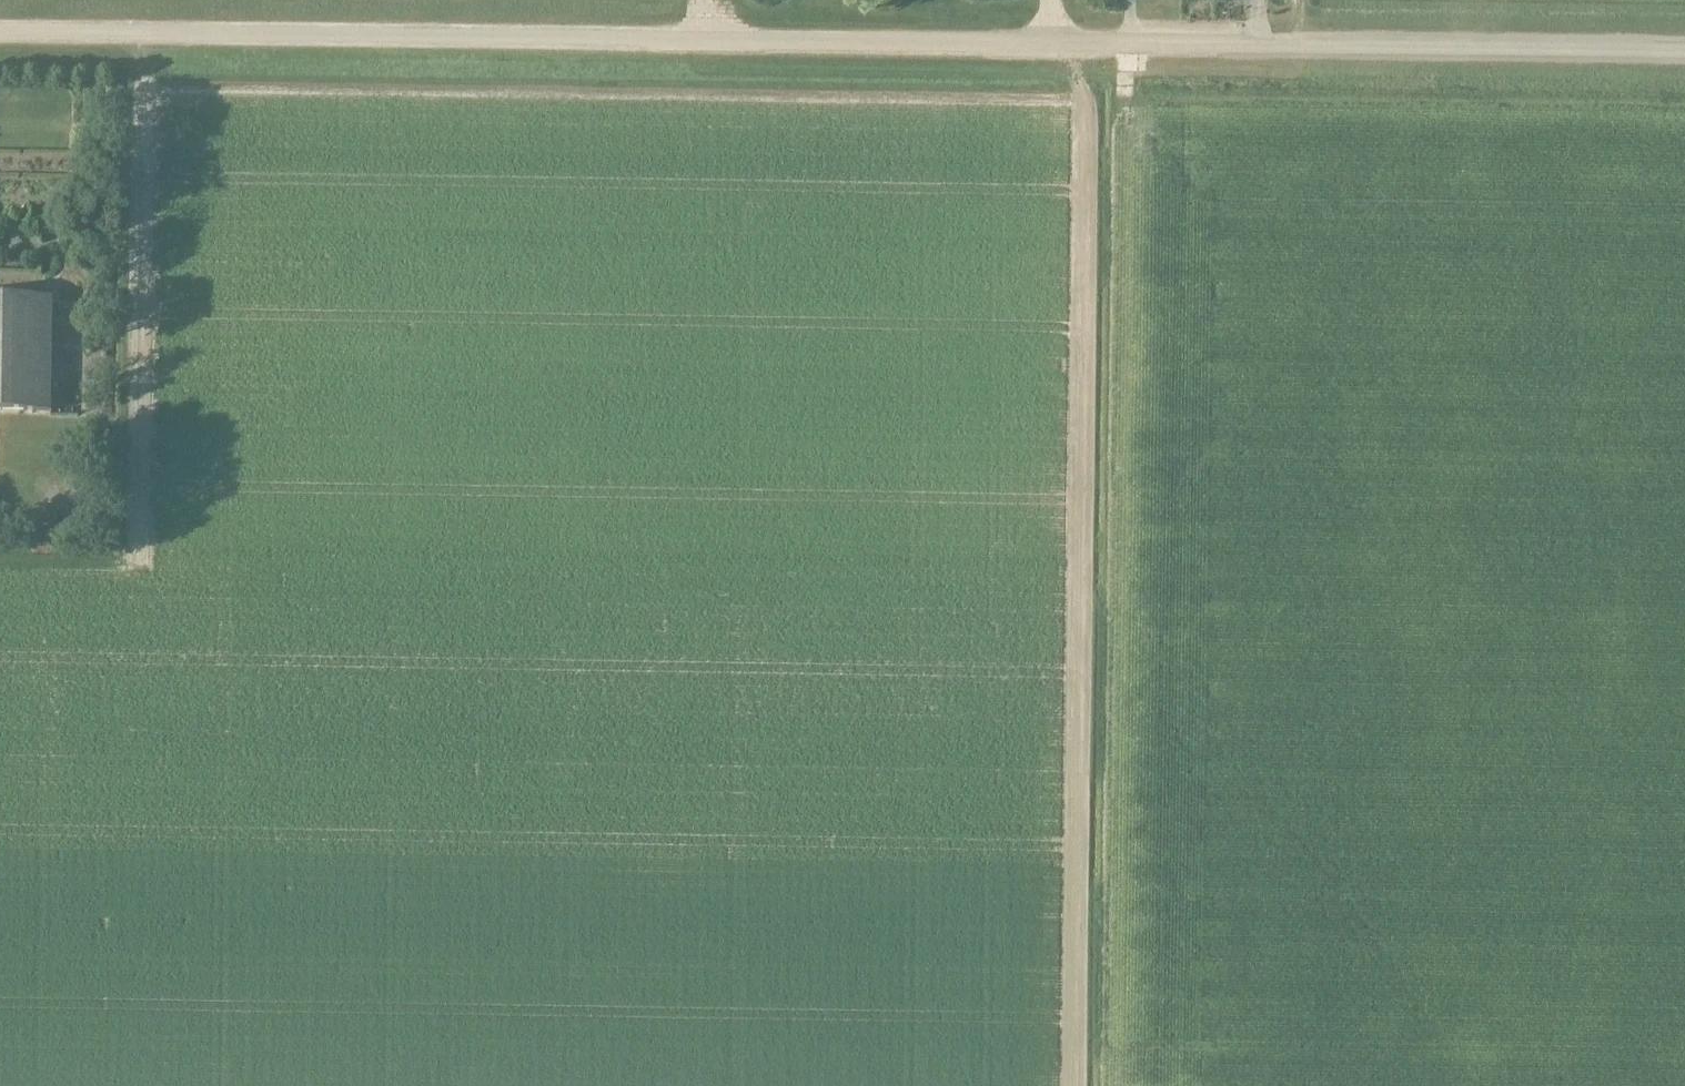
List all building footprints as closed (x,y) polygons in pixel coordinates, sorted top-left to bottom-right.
[(0,302),(0,409),(49,409),(51,302),(0,302)]
